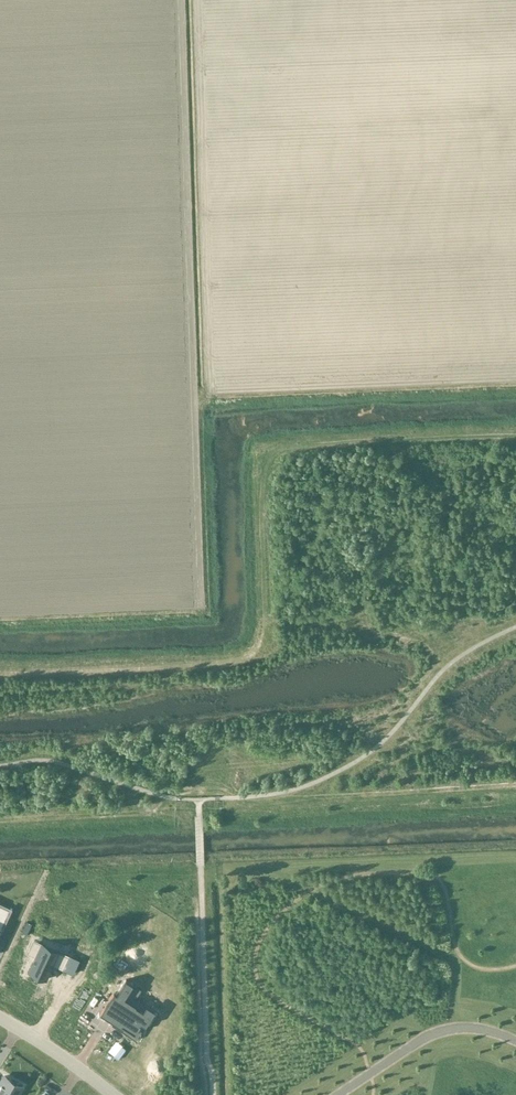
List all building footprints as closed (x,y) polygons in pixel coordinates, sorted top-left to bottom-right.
[(0,906),(0,935),(11,911),(0,906)] [(63,969),(69,956),(34,940),(28,953),(35,956),(28,972),(29,971),(31,972),(46,979),(53,965),(63,969)] [(120,1027),(133,1036),(141,1022),(144,1024),(151,1012),(144,1007),(143,1010),(132,1003),(141,989),(126,979),(104,1012),(115,1019),(112,1024),(113,1025),(116,1020),(122,1024),(120,1027)] [(23,1087),(5,1076),(0,1084),(0,1094),(18,1094),(23,1087)]
